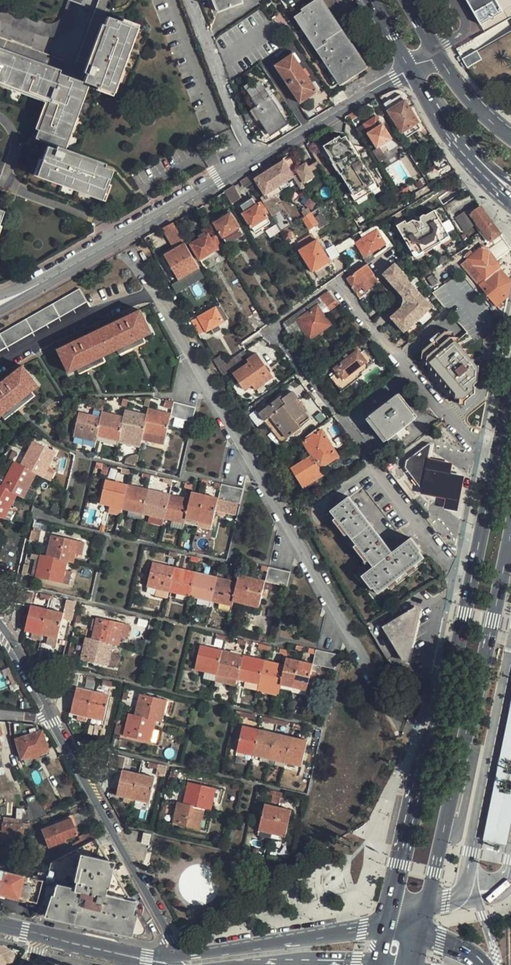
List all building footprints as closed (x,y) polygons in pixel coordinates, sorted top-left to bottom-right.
[(39,35),(72,24),(81,0),(67,0),(62,15),(45,22),(0,6),(0,21),(39,35)] [(108,0),(100,0),(98,6),(106,9),(108,0)] [(216,13),(240,4),(239,0),(211,0),(216,13)] [(288,8),(339,81),(363,64),(319,0),(283,0),(288,8)] [(480,25),(503,12),(496,0),(466,0),(480,25)] [(140,31),(106,20),(87,74),(83,86),(97,92),(117,97),(140,31)] [(75,148),(97,92),(83,86),(87,74),(2,45),(0,52),(0,83),(54,101),(42,135),(75,148)] [(319,92),(294,54),(276,66),(301,104),(319,92)] [(257,82),(245,89),(256,106),(249,110),(264,134),(283,122),(257,82)] [(331,98),(335,105),(347,98),(343,91),(331,98)] [(384,106),(401,134),(419,122),(401,96),(384,106)] [(359,116),(353,120),(361,133),(367,129),(376,144),(379,143),(382,148),(387,145),(388,147),(395,143),(391,136),(392,135),(382,120),(381,121),(377,114),(363,122),(359,116)] [(324,147),(354,196),(376,182),(366,166),(359,154),(347,136),(338,142),(337,139),(324,147)] [(101,196),(112,170),(46,146),(36,173),(101,196)] [(359,154),(366,166),(370,163),(374,170),(380,166),(369,148),(359,154)] [(294,176),(302,188),(309,183),(308,180),(315,176),(309,167),(306,163),(299,168),(291,155),(283,160),(275,166),(272,162),(271,161),(261,168),(264,172),(260,175),(257,170),(252,174),(255,178),(265,195),(261,198),(273,216),(275,220),(278,226),(282,231),(291,225),(288,219),(285,221),(280,212),(275,205),(280,202),(275,194),(273,190),(286,182),(294,176)] [(309,167),(315,176),(324,171),(320,165),(318,161),(309,167)] [(244,189),(252,184),(248,176),(240,181),(244,189)] [(288,185),(286,182),(273,190),(275,194),(288,185)] [(233,204),(242,198),(235,185),(226,191),(233,204)] [(225,208),(233,204),(226,191),(218,195),(225,208)] [(252,229),(268,219),(256,201),(241,210),(252,229)] [(478,232),(482,230),(492,222),(480,206),(470,213),(479,226),(475,229),(478,232)] [(397,225),(414,253),(448,234),(435,210),(427,215),(424,214),(422,216),(421,218),(421,220),(416,223),(414,219),(408,223),(406,220),(397,225)] [(454,218),(464,232),(474,225),(463,211),(454,218)] [(215,223),(224,239),(225,238),(228,243),(243,234),(240,229),(241,228),(233,213),(215,223)] [(311,213),(301,218),(309,230),(319,224),(311,213)] [(460,265),(496,306),(508,295),(510,283),(498,270),(499,269),(500,264),(496,260),(510,250),(499,235),(500,234),(492,222),(482,230),(478,232),(481,235),(484,233),(489,241),(481,247),(471,256),(468,252),(464,256),(467,259),(460,265)] [(165,254),(179,280),(200,268),(199,267),(173,223),(162,228),(174,249),(165,254)] [(386,244),(376,229),(355,242),(363,256),(386,244)] [(201,260),(219,249),(218,248),(223,245),(217,235),(212,238),(210,233),(191,244),(201,260)] [(416,258),(450,239),(448,234),(414,253),(416,258)] [(312,272),(330,261),(317,241),(300,252),(312,272)] [(330,260),(338,255),(333,246),(325,250),(330,260)] [(162,268),(166,265),(160,257),(157,259),(162,268)] [(354,291),(362,286),(364,288),(371,283),(373,286),(379,282),(378,280),(374,275),(366,263),(347,277),(345,278),(354,291)] [(402,307),(391,317),(404,332),(419,319),(424,325),(433,316),(428,311),(430,309),(402,277),(404,275),(394,264),(384,273),(397,288),(396,289),(400,293),(403,297),(404,301),(403,305),(402,307)] [(80,289),(0,334),(0,351),(87,302),(80,288),(80,289)] [(284,326),(286,328),(297,320),(309,338),(330,323),(317,305),(324,299),(331,308),(339,302),(329,290),(321,295),(306,305),(309,309),(299,317),(296,312),(283,322),(284,326)] [(203,333),(211,328),(214,332),(221,327),(218,323),(222,321),(220,316),(224,313),(219,304),(214,308),(195,320),(203,333)] [(306,305),(296,312),(299,317),(309,309),(306,305)] [(58,350),(69,373),(78,369),(80,373),(88,370),(93,368),(106,361),(104,356),(118,350),(120,354),(133,348),(138,346),(146,342),(144,337),(153,333),(142,310),(58,350)] [(464,343),(458,342),(459,338),(454,337),(454,332),(446,331),(423,351),(422,360),(427,360),(427,366),(432,366),(432,371),(437,372),(436,377),(442,378),(442,383),(447,383),(446,388),(452,389),(452,394),(457,395),(456,400),(462,401),(461,405),(466,406),(466,402),(477,393),(477,388),(475,386),(478,382),(478,370),(475,365),(475,360),(473,359),(474,355),(468,354),(468,349),(463,349),(464,343)] [(345,351),(331,362),(338,372),(331,377),(341,391),(363,375),(362,373),(375,363),(364,348),(373,341),(367,334),(355,343),(361,350),(359,352),(356,349),(349,356),(345,351)] [(239,365),(245,360),(248,364),(234,374),(245,389),(250,385),(253,390),(273,375),(256,352),(250,357),(244,349),(230,359),(225,362),(218,368),(223,375),(238,364),(239,365)] [(221,355),(214,360),(218,368),(225,362),(221,355)] [(2,415),(5,420),(19,408),(23,405),(36,395),(32,390),(38,385),(23,366),(0,384),(0,417),(2,415)] [(265,422),(282,443),(285,441),(304,425),(302,422),(308,418),(295,400),(297,398),(292,391),(283,398),(281,396),(259,414),(256,410),(248,416),(251,419),(258,428),(265,422)] [(416,416),(413,412),(397,392),(369,413),(387,438),(416,416)] [(193,419),(196,407),(173,401),(166,399),(165,404),(173,406),(171,412),(171,414),(193,419)] [(142,438),(164,444),(171,414),(171,412),(149,407),(147,413),(142,438)] [(140,445),(142,438),(147,413),(126,408),(124,416),(118,440),(140,445)] [(98,435),(118,440),(124,416),(103,410),(102,416),(98,435)] [(96,442),(98,435),(102,416),(79,411),(74,436),(96,442)] [(303,441),(312,455),(319,467),(326,463),(337,455),(321,429),(319,431),(317,427),(305,436),(307,439),(303,441)] [(44,477),(57,453),(34,440),(21,464),(38,473),(44,477)] [(430,459),(433,445),(428,444),(407,460),(405,468),(419,488),(424,489),(430,459)] [(7,457),(12,460),(17,451),(12,449),(7,457)] [(302,487),(323,474),(319,467),(312,455),(290,468),(302,487)] [(452,473),(453,464),(448,463),(430,459),(424,489),(423,495),(440,498),(446,500),(444,509),(455,511),(464,513),(467,499),(471,477),(462,475),(452,473)] [(25,497),(38,473),(21,464),(15,461),(2,486),(18,494),(25,497)] [(106,476),(108,466),(102,465),(100,474),(106,476)] [(122,509),(128,485),(106,480),(100,504),(109,506),(108,512),(121,515),(122,509)] [(221,487),(218,497),(218,499),(240,504),(244,489),(222,484),(216,482),(215,486),(221,487)] [(5,518),(18,494),(2,486),(0,485),(0,515),(5,518)] [(143,514),(149,490),(128,485),(122,509),(128,510),(143,514)] [(164,518),(169,495),(149,490),(143,514),(149,516),(148,522),(162,525),(164,518)] [(198,526),(200,521),(206,494),(192,491),(190,500),(186,518),(184,523),(198,526)] [(211,529),(218,499),(218,497),(206,494),(200,521),(198,526),(211,529)] [(184,523),(186,518),(190,500),(169,495),(164,518),(172,521),(184,523)] [(362,576),(372,589),(373,588),(378,593),(424,558),(419,552),(420,551),(411,538),(392,553),(348,497),(330,512),(373,567),(362,576)] [(126,516),(141,520),(143,514),(128,510),(126,516)] [(171,527),(183,530),(184,523),(172,521),(171,527)] [(47,556),(68,561),(74,562),(76,553),(79,541),(52,535),(47,556)] [(79,541),(76,553),(82,554),(85,543),(79,541)] [(35,553),(29,574),(34,576),(39,554),(35,553)] [(66,569),(68,561),(47,556),(39,554),(34,576),(62,582),(66,569)] [(168,592),(174,567),(154,563),(148,587),(168,592)] [(287,587),(290,573),(268,567),(263,566),(262,569),(267,571),(264,581),(287,587)] [(190,597),(196,573),(174,567),(168,592),(190,597)] [(66,569),(62,582),(70,584),(74,571),(66,569)] [(211,603),(217,578),(196,573),(190,597),(211,603)] [(239,575),(237,583),(233,601),(247,605),(253,578),(239,575)] [(231,607),(233,601),(237,583),(217,578),(211,603),(219,605),(218,610),(230,613),(231,607)] [(258,607),(264,581),(253,578),(247,605),(258,607)] [(65,603),(63,612),(46,608),(40,633),(57,637),(62,618),(70,620),(75,601),(66,599),(57,597),(56,601),(65,603)] [(46,608),(30,604),(30,606),(24,629),(40,633),(46,608)] [(419,606),(414,605),(382,625),(382,629),(386,637),(388,636),(401,658),(406,659),(419,606)] [(85,608),(80,606),(79,612),(78,612),(76,622),(79,622),(82,613),(84,613),(85,608)] [(124,623),(97,617),(92,639),(113,644),(119,645),(121,637),(124,623)] [(127,638),(130,624),(124,623),(121,637),(127,638)] [(108,665),(113,644),(92,639),(86,637),(81,658),(108,665)] [(216,675),(221,651),(200,646),(195,670),(205,672),(216,675)] [(312,665),(309,678),(314,679),(318,667),(334,671),(338,655),(315,650),(314,655),(312,665)] [(237,681),(243,656),(221,651),(216,675),(224,678),(223,683),(236,686),(237,681)] [(263,661),(243,656),(237,681),(246,683),(258,686),(263,661)] [(294,687),(300,661),(286,658),(284,667),(280,684),(294,687)] [(278,690),(280,684),(284,667),(263,661),(258,686),(265,687),(278,690)] [(309,678),(312,665),(300,661),(294,687),(306,690),(309,678)] [(203,678),(214,681),(216,675),(205,672),(203,678)] [(214,681),(223,683),(224,678),(216,675),(214,681)] [(256,694),(258,686),(246,683),(244,691),(256,694)] [(263,696),(277,699),(278,690),(265,687),(263,696)] [(70,712),(87,716),(92,693),(75,689),(75,691),(70,712)] [(108,696),(92,693),(87,716),(104,721),(108,696)] [(166,701),(139,694),(134,716),(156,721),(161,723),(163,713),(166,701)] [(483,843),(507,848),(510,830),(510,796),(510,797),(500,795),(502,782),(510,784),(510,777),(504,775),(506,763),(510,764),(510,707),(483,843)] [(253,715),(240,712),(238,719),(252,722),(253,715)] [(156,721),(134,716),(128,715),(123,737),(150,743),(153,732),(156,721)] [(260,724),(276,728),(278,721),(267,718),(262,717),(260,724)] [(46,749),(41,730),(39,731),(37,723),(15,721),(13,733),(14,738),(20,756),(46,749)] [(287,723),(278,721),(276,728),(285,731),(287,723)] [(252,756),(258,731),(243,727),(236,752),(252,756)] [(268,760),(274,735),(258,731),(252,756),(268,760)] [(159,733),(153,732),(150,743),(156,744),(159,733)] [(268,760),(284,763),(290,739),(274,735),(268,760)] [(300,767),(306,743),(290,739),(284,763),(294,766),(300,767)] [(109,754),(106,767),(122,770),(125,757),(109,754)] [(132,759),(125,757),(122,770),(138,774),(140,765),(132,762),(132,759)] [(284,763),(268,760),(267,764),(283,768),(284,763)] [(117,795),(132,799),(138,774),(122,770),(117,795)] [(170,771),(169,778),(167,787),(172,788),(173,779),(177,780),(179,773),(170,771)] [(154,778),(138,774),(132,799),(149,803),(154,778)] [(183,804),(205,809),(211,810),(216,789),(189,783),(183,804)] [(271,804),(278,805),(280,797),(281,793),(274,792),(268,791),(267,794),(273,796),(271,804)] [(26,805),(30,821),(46,814),(37,799),(26,805)] [(205,809),(183,804),(177,802),(172,824),(200,831),(205,809)] [(258,832),(272,835),(277,808),(265,805),(258,832)] [(272,835),(285,838),(290,811),(277,808),(272,835)] [(5,816),(5,822),(3,845),(22,846),(24,823),(24,820),(5,816)] [(41,829),(49,847),(66,839),(65,838),(78,832),(70,816),(41,829)] [(79,836),(83,844),(94,838),(90,830),(79,836)] [(35,912),(127,929),(133,907),(95,837),(94,838),(83,844),(49,863),(35,912)] [(27,866),(0,858),(0,867),(26,875),(27,866)] [(41,879),(27,875),(26,875),(0,867),(0,890),(35,900),(41,879)] [(3,959),(7,961),(10,960),(12,956),(10,952),(7,950),(8,949),(0,945),(0,964),(3,959)]
